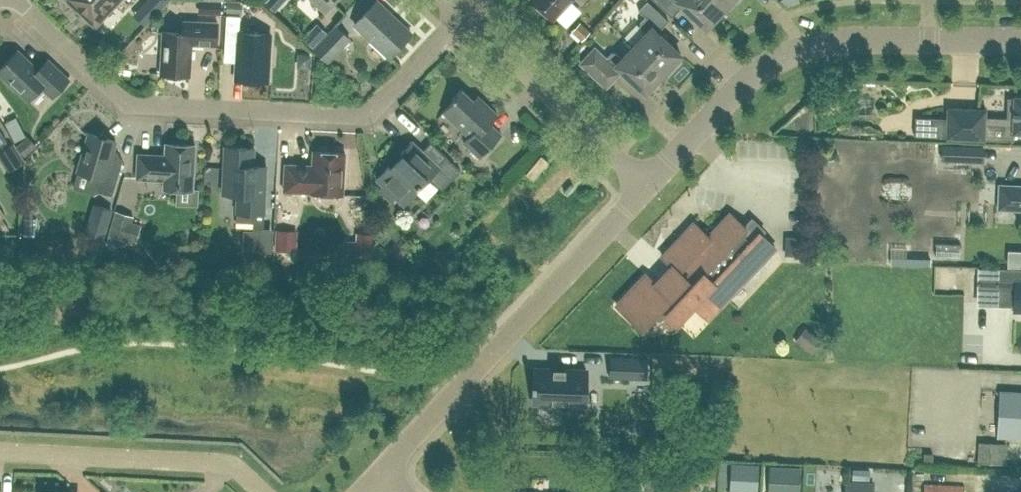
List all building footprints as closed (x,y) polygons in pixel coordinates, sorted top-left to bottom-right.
[(79,10),(80,8),(95,22),(112,4),(114,5),(118,0),(68,0),(79,10)] [(331,3),(334,0),(315,0),(325,9),(331,3)] [(389,56),(411,32),(377,0),(355,24),(389,56)] [(553,20),(572,0),(532,0),(553,20)] [(634,45),(663,73),(681,54),(660,34),(660,29),(668,20),(647,0),(638,9),(645,16),(640,21),(640,26),(646,32),(634,45)] [(672,16),(680,7),(685,7),(706,27),(724,8),(716,0),(654,0),(672,16)] [(268,80),(271,33),(239,31),(240,15),(227,14),(225,39),(237,40),(235,78),(268,80)] [(216,45),(218,22),(183,20),(182,31),(162,30),(160,73),(168,73),(169,77),(180,78),(182,74),(190,75),(192,43),(216,45)] [(350,37),(336,25),(315,48),(328,61),(350,37)] [(663,73),(634,45),(622,58),(616,52),(611,52),(606,57),(595,47),(581,62),(606,86),(619,72),(624,72),(645,92),(663,73)] [(69,78),(48,58),(39,69),(18,49),(0,68),(0,74),(28,100),(41,86),(52,96),(69,78)] [(463,141),(480,157),(501,134),(489,122),(498,114),(478,95),(473,99),(461,88),(452,98),(454,99),(443,111),(469,135),(463,141)] [(947,118),(915,116),(914,134),(946,136),(946,138),(948,138),(948,137),(1013,140),(1014,132),(1020,133),(1020,96),(1013,95),(1012,124),(985,123),(986,108),(947,107),(947,118)] [(112,195),(123,159),(111,156),(116,140),(107,138),(104,131),(98,135),(89,132),(77,170),(97,176),(95,183),(99,191),(112,195)] [(404,204),(429,177),(441,189),(460,169),(431,141),(422,150),(412,140),(376,178),(383,184),(379,188),(392,200),(396,196),(404,204)] [(0,150),(0,158),(7,169),(23,160),(13,143),(0,150)] [(193,189),(195,144),(165,143),(165,154),(138,153),(137,177),(163,179),(163,188),(193,189)] [(941,144),(940,160),(983,161),(983,146),(941,144)] [(236,211),(252,212),(252,221),(263,222),(263,212),(264,212),(266,165),(253,164),(254,147),(225,146),(223,192),(237,193),(236,211)] [(343,194),(345,152),(313,150),(312,165),(285,163),(284,190),(311,191),(311,193),(343,194)] [(548,161),(541,154),(525,172),(533,179),(548,161)] [(999,184),(998,208),(1020,209),(1020,185),(999,184)] [(108,232),(126,238),(133,215),(116,209),(108,232)] [(707,318),(775,246),(759,231),(755,235),(731,213),(709,236),(694,222),(662,256),(672,266),(656,283),(646,274),(617,305),(642,329),(643,328),(641,326),(651,315),(656,319),(661,319),(665,315),(675,324),(693,304),(707,318)] [(276,228),(275,249),(296,250),(297,229),(276,228)] [(1014,281),(1013,310),(1020,310),(1020,281),(1014,281)] [(936,293),(936,311),(965,311),(965,293),(936,293)] [(611,357),(610,377),(646,378),(647,358),(611,357)] [(532,382),(531,388),(534,388),(533,402),(585,404),(586,370),(565,369),(552,368),(534,368),(534,382),(532,382)] [(1020,438),(1020,391),(1000,390),(997,436),(1020,438)] [(977,461),(997,462),(998,442),(978,441),(977,461)] [(696,475),(718,474),(717,460),(695,461),(696,475)] [(729,477),(758,479),(759,464),(730,462),(729,477)] [(768,480),(799,482),(800,466),(769,465),(768,480)] [(963,484),(924,482),(923,491),(963,491),(963,484)]
